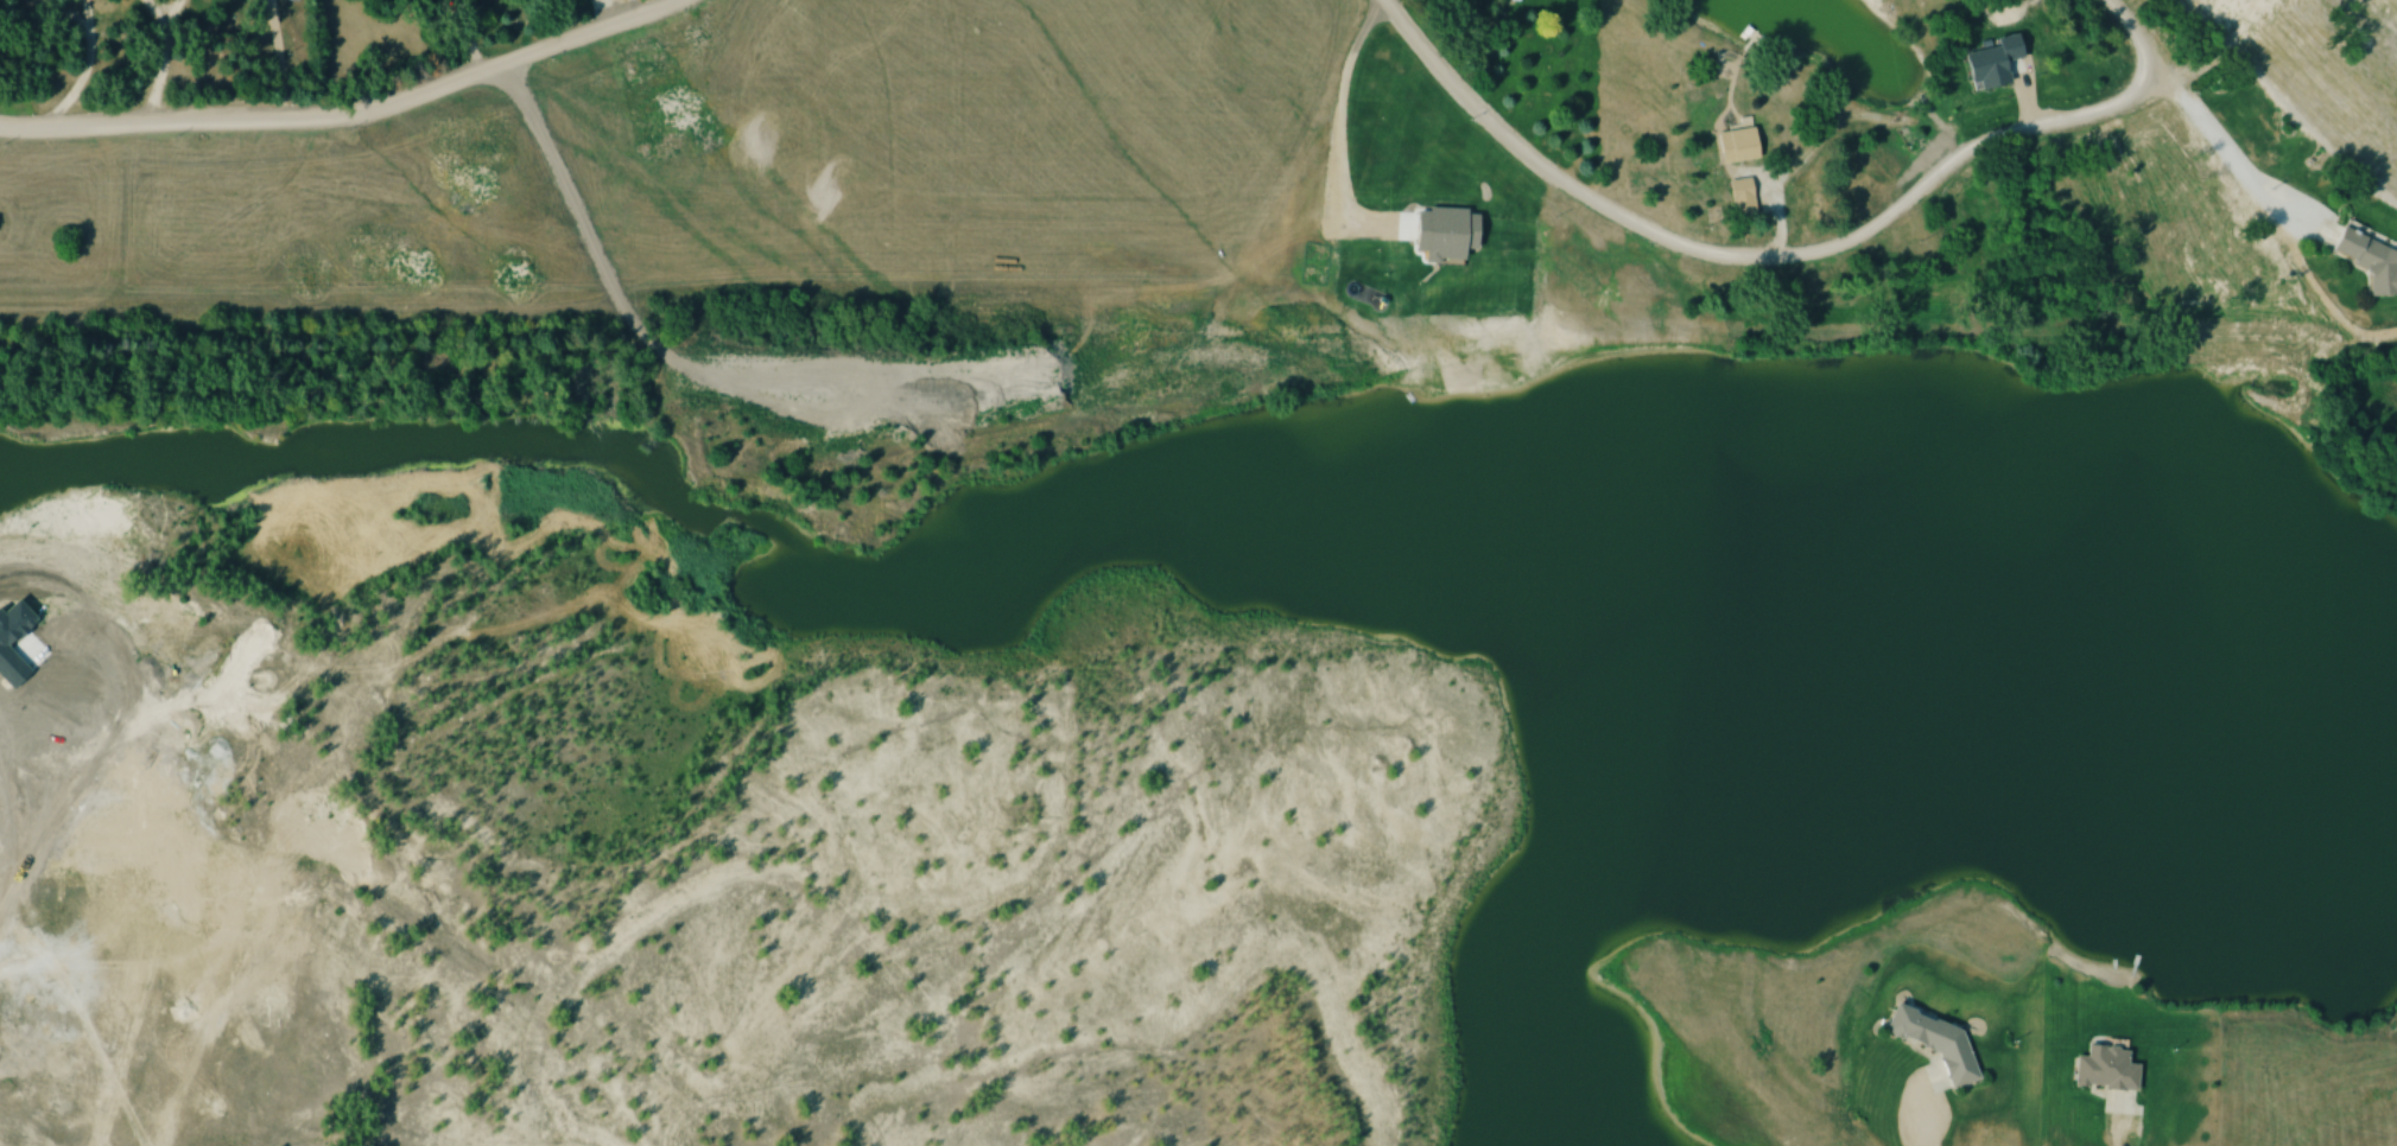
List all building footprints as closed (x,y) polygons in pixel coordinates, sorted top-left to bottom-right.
[(1720,164),(1756,157),(1751,127),(1715,133),(1720,164)] [(1735,223),(1756,218),(1747,177),(1726,182),(1735,223)] [(2395,267),(2396,251),(2341,227),(2339,227),(2327,253),(2366,270),(2366,296),(2396,296),(2396,268),(2395,267)] [(1882,1031),(1936,1052),(1947,1089),(1976,1080),(1960,1029),(1893,1004),(1882,1031)] [(2135,1091),(2136,1065),(2125,1064),(2126,1048),(2084,1046),(2084,1057),(2073,1057),(2071,1088),(2135,1091)]
